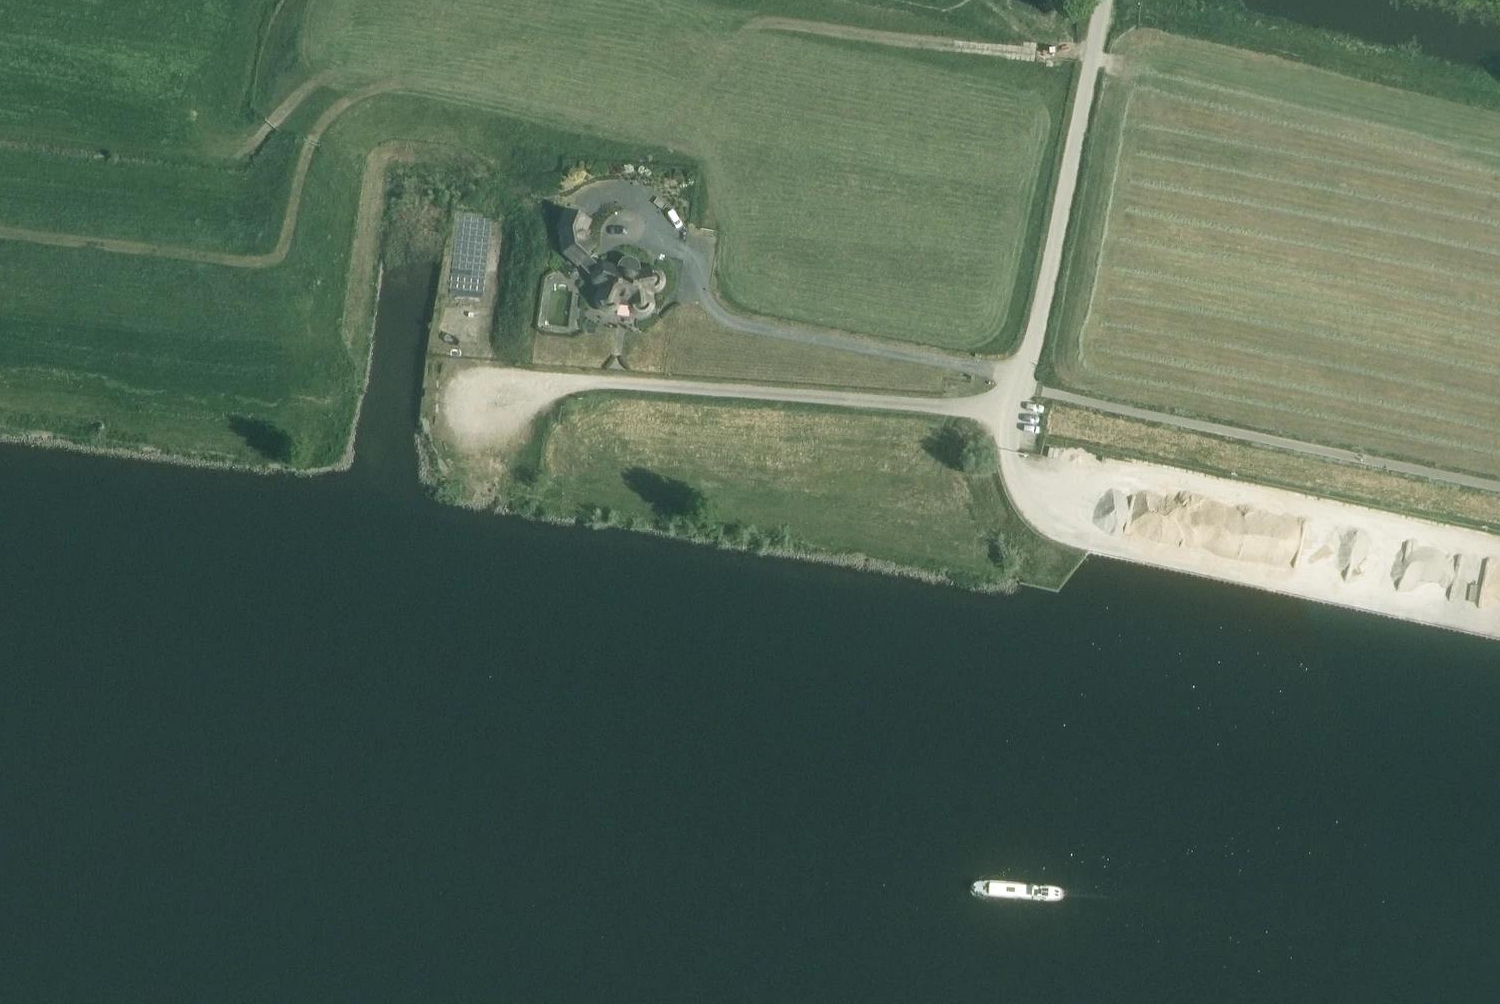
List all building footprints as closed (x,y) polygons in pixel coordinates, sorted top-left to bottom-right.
[(617,311),(620,308),(621,307),(621,306),(630,307),(629,309),(631,313),(634,315),(638,317),(641,317),(644,317),(647,317),(650,314),(653,310),(655,306),(655,300),(654,295),(660,292),(664,288),(666,283),(666,279),(665,275),(662,270),(659,268),(653,267),(646,267),(640,268),(640,265),(637,260),(630,256),(623,258),(619,262),(618,265),(605,261),(601,261),(597,263),(596,264),(586,255),(597,246),(589,238),(588,230),(592,220),(565,209),(558,227),(562,253),(578,267),(580,264),(591,275),(591,277),(590,279),(591,281),(592,283),(595,286),(599,288),(595,296),(595,300),(595,302),(595,305),(596,307),(599,310),(600,311),(602,312),(604,313),(608,314),(611,314),(613,313),(615,312),(617,311)]
